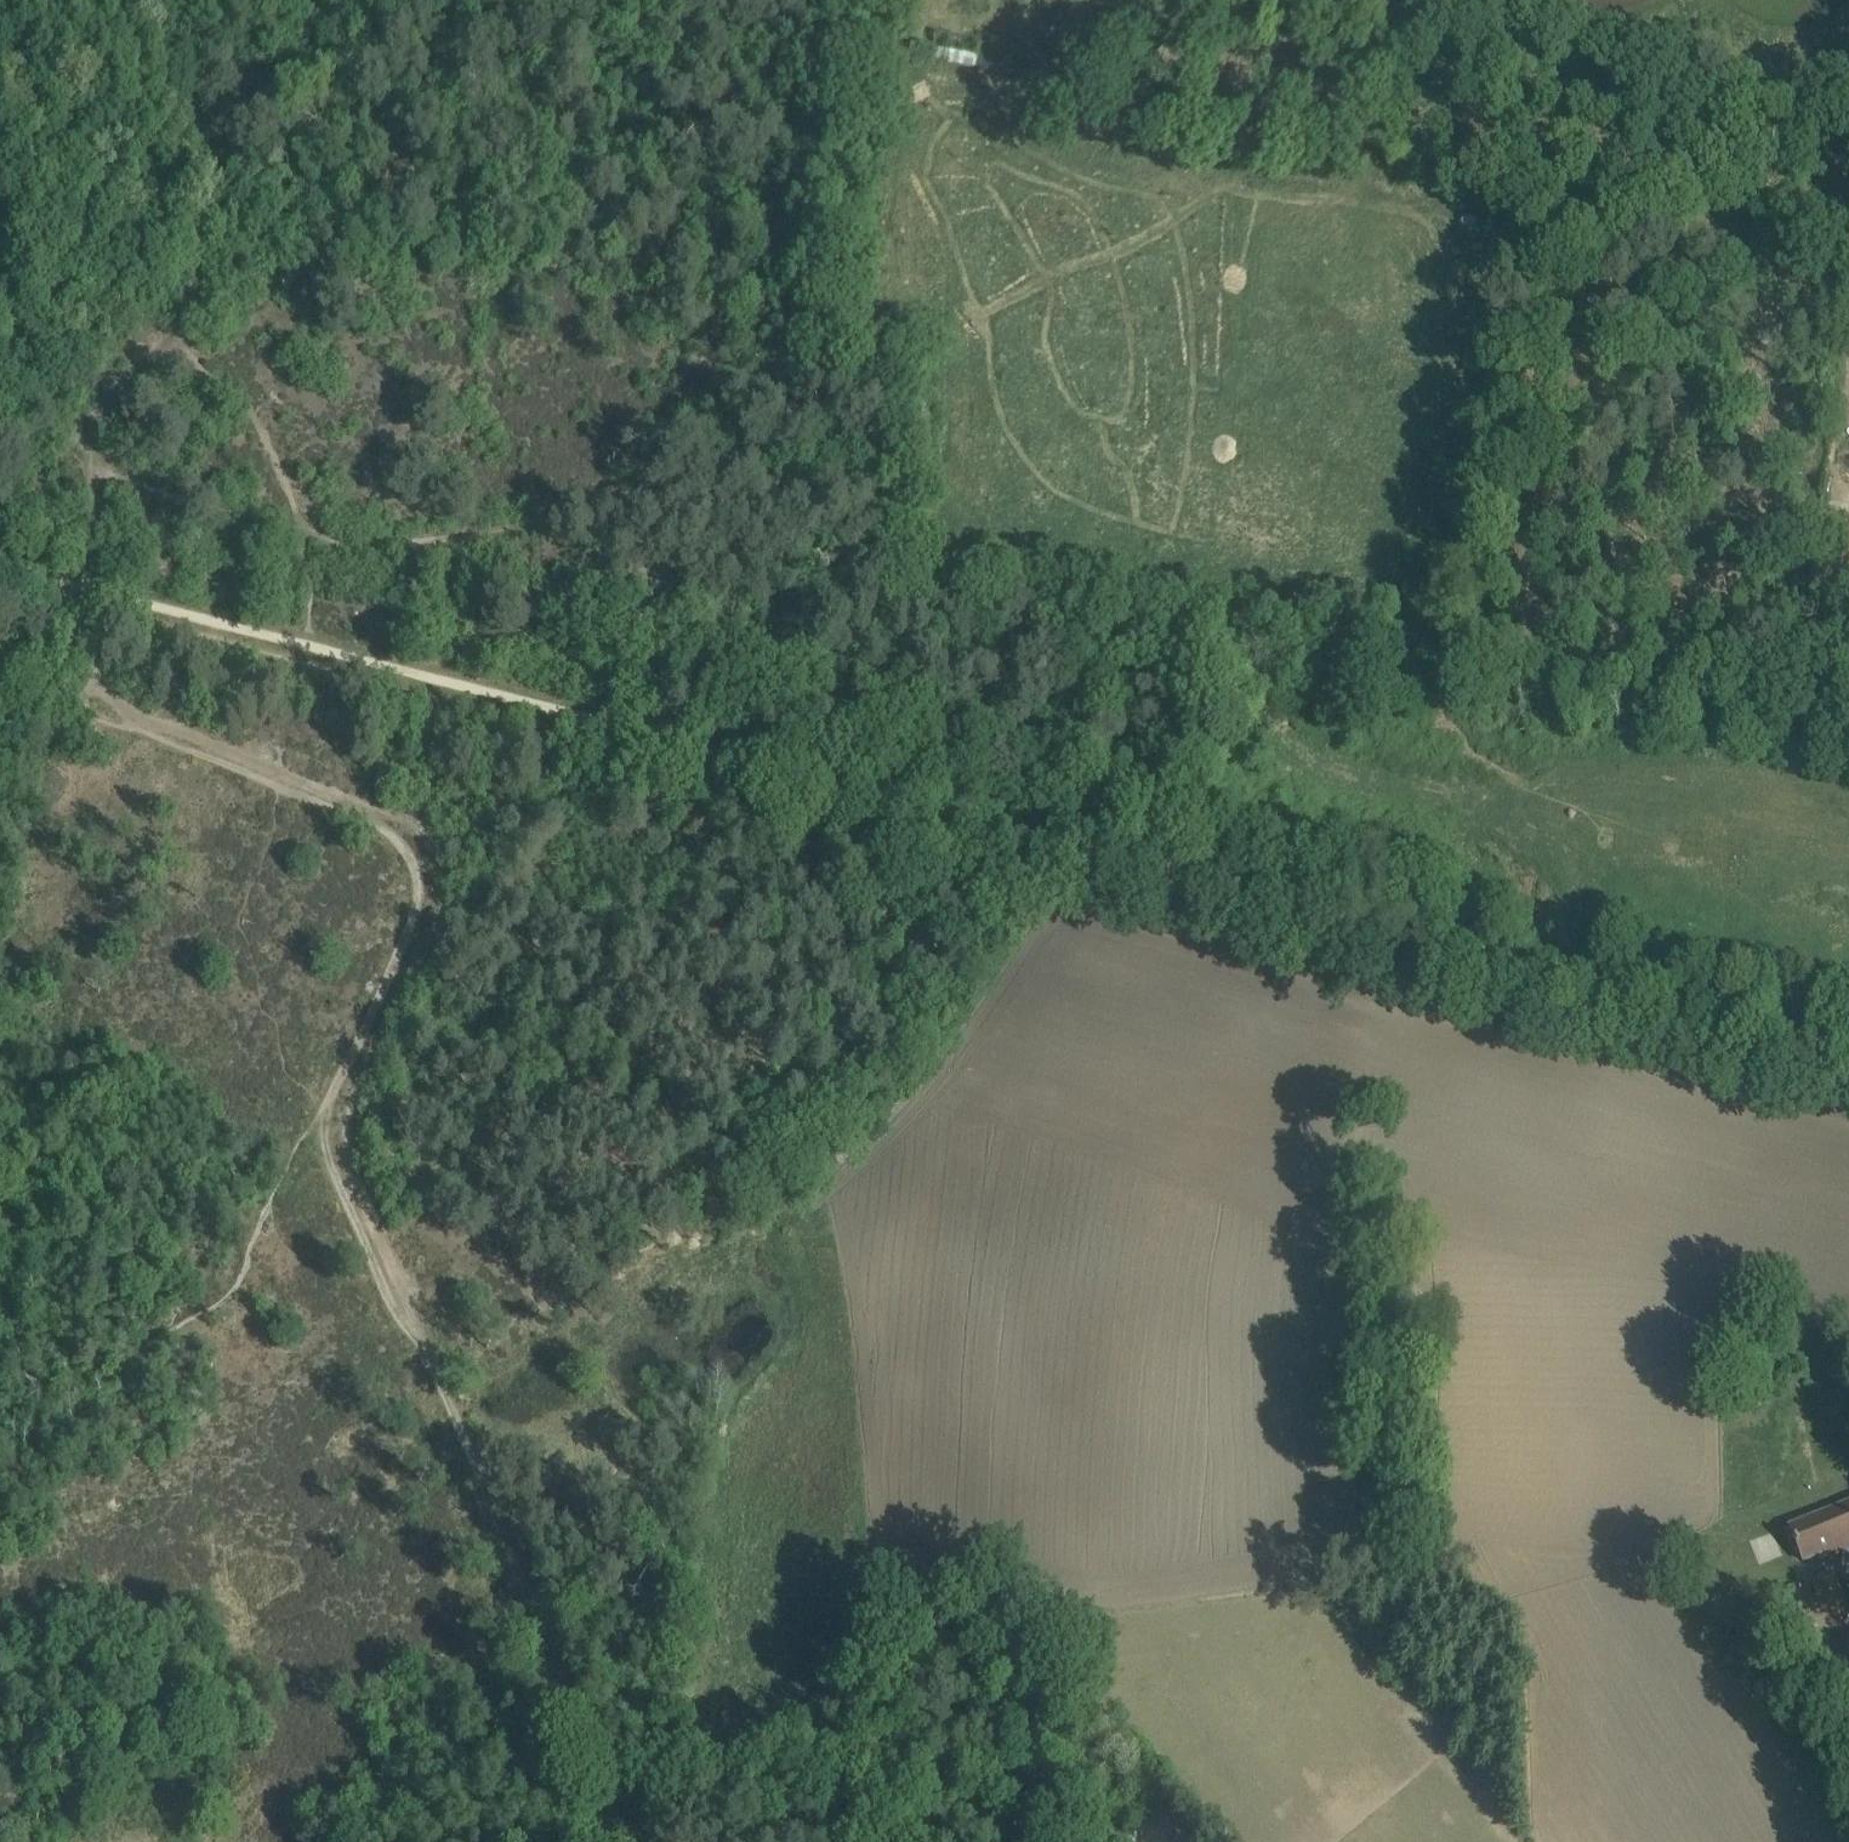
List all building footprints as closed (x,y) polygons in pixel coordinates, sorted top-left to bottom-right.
[(978,61),(982,39),(937,32),(932,62),(977,69),(1006,74),(1007,66),(978,61)] [(1068,54),(1070,39),(1058,38),(1056,53),(1068,54)] [(1804,1562),(1829,1553),(1831,1558),(1848,1551),(1848,1505),(1791,1529),(1804,1562)] [(1848,1656),(1848,1610),(1834,1576),(1817,1583),(1823,1596),(1829,1610),(1848,1656)]
